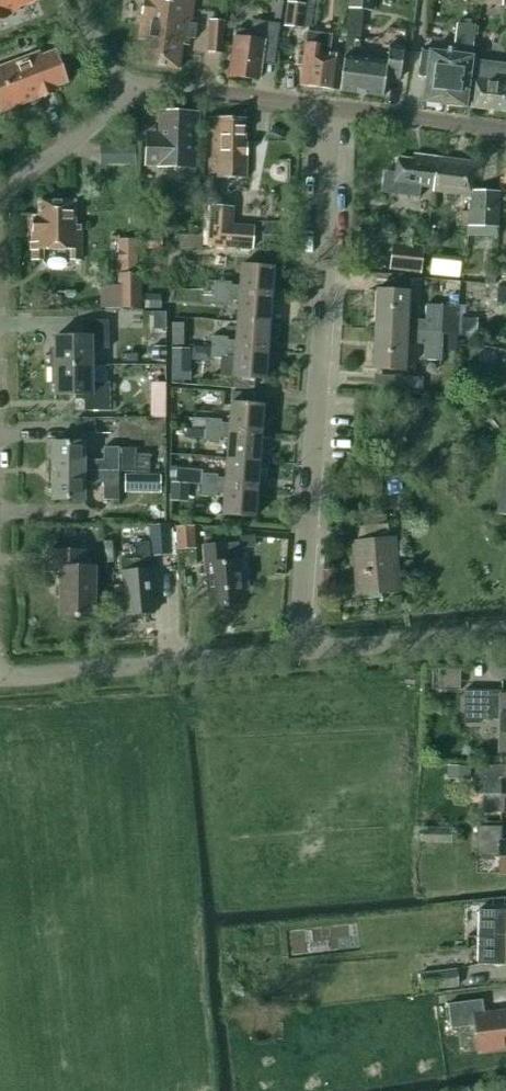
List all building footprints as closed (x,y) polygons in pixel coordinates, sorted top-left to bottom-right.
[(37,0),(0,0),(0,21),(7,19),(6,16),(20,11),(19,8),(25,6),(38,1),(37,0)] [(137,40),(145,41),(142,65),(178,70),(181,45),(189,46),(190,39),(195,39),(196,25),(191,24),(194,0),(143,0),(137,40)] [(308,29),(314,0),(290,0),(285,24),(308,29)] [(385,78),(387,62),(351,57),(352,47),(359,48),(364,10),(372,12),(374,0),(351,0),(339,91),(383,97),(385,78)] [(223,21),(208,20),(207,53),(222,53),(223,21)] [(252,20),(250,31),(237,29),(235,38),(234,37),(229,77),(258,81),(262,54),(275,55),(280,24),(252,20)] [(423,102),(466,108),(476,27),(457,24),(454,51),(449,50),(449,54),(421,51),(418,77),(426,78),(423,102)] [(300,86),(336,91),(341,56),(328,54),(331,36),(307,33),(300,86)] [(389,46),(387,62),(385,78),(400,79),(404,48),(389,46)] [(55,92),(53,88),(68,82),(56,51),(42,56),(40,52),(0,67),(0,112),(55,92)] [(476,58),(470,108),(505,112),(505,62),(476,58)] [(146,134),(145,165),(158,166),(158,167),(193,169),(194,145),(197,145),(198,113),(160,112),(159,135),(146,134)] [(245,142),(245,119),(209,118),(208,177),(204,177),(203,197),(218,198),(218,178),(247,179),(248,142),(245,142)] [(133,146),(125,146),(125,165),(133,165),(133,146)] [(433,188),(434,188),(438,159),(413,155),(412,160),(398,159),(396,174),(385,173),(382,192),(419,197),(420,186),(433,188)] [(470,196),(470,191),(474,163),(438,159),(434,188),(433,188),(433,191),(446,193),(445,199),(454,200),(455,194),(468,196),(470,196)] [(468,210),(467,226),(467,236),(496,237),(496,227),(497,227),(499,191),(470,191),(470,196),(468,196),(468,210)] [(81,261),(81,226),(74,226),(75,202),(39,202),(38,215),(32,215),(32,261),(42,261),(42,250),(71,250),(71,260),(81,261)] [(211,206),(208,246),(252,249),(254,231),(227,229),(229,207),(211,206)] [(467,226),(468,210),(459,210),(459,225),(467,226)] [(161,249),(160,234),(142,234),(142,249),(161,249)] [(137,273),(137,239),(117,239),(117,283),(102,283),(102,308),(141,308),(141,273),(137,273)] [(422,246),(391,243),(388,269),(420,273),(422,246)] [(459,278),(460,264),(447,262),(445,276),(459,278)] [(206,291),(271,296),(274,268),(241,266),(239,283),(207,281),(206,291)] [(495,272),(484,271),(483,283),(494,284),(495,272)] [(442,333),(442,334),(449,334),(457,335),(459,306),(426,305),(425,320),(412,320),(412,325),(407,325),(409,292),(376,290),(374,329),(442,333)] [(206,291),(201,291),(200,302),(238,305),(236,322),(269,324),(271,296),(206,291)] [(144,296),(144,309),(157,309),(158,296),(144,296)] [(462,319),(461,336),(476,337),(477,320),(462,319)] [(55,366),(91,366),(91,349),(108,349),(108,321),(82,321),(83,337),(55,337),(55,366)] [(267,352),(269,324),(236,322),(235,339),(212,337),(211,347),(267,352)] [(172,324),(172,346),(183,346),(183,324),(172,324)] [(440,356),(442,334),(442,333),(374,329),(372,369),(405,371),(407,338),(411,338),(411,343),(424,344),(423,360),(439,361),(439,364),(445,365),(445,357),(440,356)] [(449,334),(448,351),(457,351),(457,335),(449,334)] [(183,346),(172,346),(171,381),(189,381),(190,346),(183,346)] [(152,347),(152,361),(165,361),(165,347),(152,347)] [(265,380),(267,352),(211,347),(210,358),(221,359),(219,376),(232,377),(265,380)] [(91,366),(55,366),(55,395),(64,395),(64,400),(83,400),(83,411),(109,411),(109,383),(91,383),(91,366)] [(393,375),(393,387),(422,389),(422,377),(393,375)] [(152,396),(152,415),(166,415),(166,396),(152,396)] [(205,430),(261,434),(263,406),(230,403),(229,421),(205,419),(205,430)] [(86,419),(86,428),(95,428),(95,419),(86,419)] [(190,429),(190,438),(204,439),(205,430),(191,429),(190,429)] [(259,462),(261,434),(205,430),(204,439),(204,441),(227,442),(226,459),(259,462)] [(51,472),(119,472),(119,449),(119,448),(103,448),(103,461),(84,461),(85,443),(51,443),(51,472)] [(119,472),(118,474),(136,474),(148,474),(148,455),(131,455),(131,449),(119,449),(119,472)] [(257,489),(259,462),(226,459),(225,476),(201,474),(201,485),(257,489)] [(505,463),(497,514),(505,516),(505,463)] [(176,470),(175,483),(188,484),(188,471),(176,470)] [(118,496),(118,474),(119,472),(51,472),(51,500),(84,501),(84,483),(103,483),(103,496),(118,496)] [(160,475),(125,474),(125,493),(160,493),(160,475)] [(360,476),(359,489),(381,490),(381,477),(360,476)] [(187,485),(184,485),(172,484),(171,502),(186,502),(187,485)] [(255,518),(257,489),(201,485),(200,496),(223,497),(222,515),(255,518)] [(172,553),(169,524),(148,526),(151,555),(172,553)] [(353,543),(358,595),(397,592),(392,539),(389,540),(387,524),(356,527),(357,542),(353,543)] [(194,527),(175,528),(177,550),(196,549),(194,527)] [(253,537),(240,538),(240,549),(254,548),(253,537)] [(137,544),(138,550),(139,559),(121,561),(126,615),(154,613),(148,543),(137,544)] [(211,608),(244,605),(242,589),(247,589),(246,574),(241,574),(238,543),(224,544),(225,545),(203,547),(205,565),(207,565),(211,608)] [(60,571),(60,618),(93,618),(94,567),(86,567),(86,552),(51,551),(50,571),(60,571)] [(464,690),(464,724),(478,724),(478,720),(501,720),(500,752),(505,752),(505,691),(464,690)] [(502,780),(503,766),(474,765),(474,775),(474,794),(501,794),(501,812),(505,812),(505,780),(502,780)] [(451,829),(421,828),(420,842),(451,843),(451,829)] [(501,841),(501,830),(502,828),(477,828),(476,856),(499,857),(499,874),(505,874),(505,841),(501,841)] [(505,937),(505,910),(479,909),(478,937),(505,937)] [(478,937),(477,964),(505,965),(505,937),(478,937)] [(457,986),(456,969),(419,973),(421,990),(457,986)] [(484,1015),(482,1000),(448,1004),(451,1029),(475,1026),(479,1052),(505,1049),(505,1012),(484,1015)]
